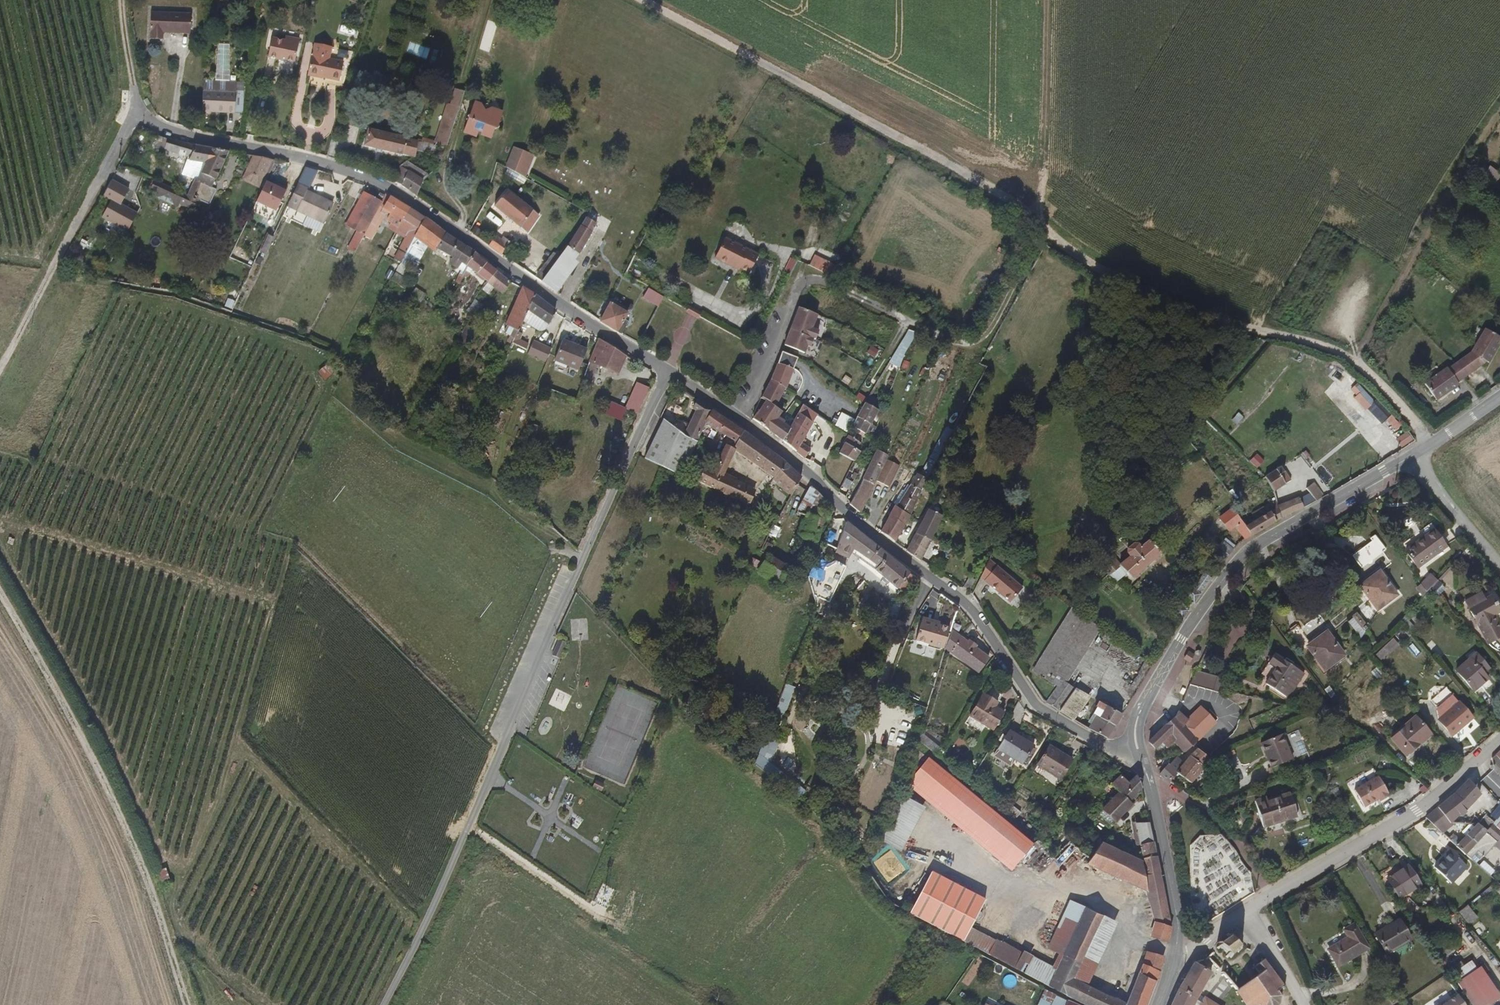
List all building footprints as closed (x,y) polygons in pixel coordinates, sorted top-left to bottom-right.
[(153,12),(153,29),(155,29),(154,39),(165,40),(165,33),(193,34),(194,14),(153,12)] [(270,55),(295,61),(300,39),(286,36),(285,41),(273,38),(270,55)] [(311,74),(343,79),(345,61),(331,59),(332,46),(317,44),(315,56),(314,56),(311,74)] [(215,80),(204,79),(202,109),(243,112),(244,89),(236,89),(237,81),(231,80),(215,80)] [(476,131),(482,133),(483,130),(489,131),(490,125),(495,122),(493,118),(499,114),(500,113),(500,110),(498,108),(493,107),(490,113),(487,106),(483,101),(479,103),(477,100),(474,102),(469,100),(460,129),(472,133),(474,128),(476,128),(476,131)] [(444,147),(456,107),(447,104),(444,116),(442,115),(433,143),(444,147)] [(401,156),(409,158),(413,159),(417,142),(405,139),(407,129),(396,126),(394,137),(367,130),(362,148),(401,157),(401,156)] [(206,166),(214,149),(171,141),(167,151),(185,156),(184,159),(206,166)] [(413,159),(425,162),(430,145),(417,142),(413,159)] [(435,164),(438,165),(443,148),(430,145),(425,162),(435,164)] [(507,167),(527,175),(535,156),(516,147),(507,167)] [(215,193),(232,153),(214,149),(206,166),(199,181),(195,180),(187,195),(156,181),(150,195),(179,209),(183,201),(211,215),(221,195),(215,193)] [(245,180),(263,188),(268,178),(276,161),(256,157),(245,180)] [(299,182),(310,185),(315,171),(304,167),(299,182)] [(392,183),(414,196),(419,182),(398,170),(398,171),(396,176),(392,183)] [(290,189),(268,178),(263,188),(258,200),(279,210),(290,189)] [(105,196),(113,200),(123,205),(131,190),(113,181),(105,196)] [(312,193),(302,188),(292,207),(302,212),(301,214),(311,219),(306,228),(323,236),(336,210),(323,204),(324,201),(311,195),(312,193)] [(506,189),(500,197),(526,217),(531,209),(506,189)] [(377,217),(383,206),(367,196),(347,228),(357,235),(364,239),(370,228),(377,217)] [(526,217),(500,197),(493,206),(518,227),(518,226),(526,217)] [(411,213),(388,199),(383,206),(377,217),(382,219),(385,214),(393,219),(388,226),(392,229),(389,234),(395,238),(403,225),(411,213)] [(123,205),(113,200),(105,216),(130,229),(139,213),(123,205)] [(337,208),(324,201),(323,204),(336,210),(337,208)] [(255,203),(253,211),(272,218),(275,211),(255,203)] [(427,224),(411,213),(403,225),(419,235),(427,224)] [(382,219),(377,217),(370,228),(378,232),(385,221),(382,219)] [(532,222),(526,217),(518,226),(527,234),(532,222)] [(599,226),(590,219),(550,269),(543,280),(540,284),(553,292),(579,259),(599,226)] [(445,236),(427,224),(419,235),(415,242),(433,254),(437,250),(445,236)] [(370,239),(373,241),(378,232),(370,228),(364,239),(363,241),(368,244),(370,239)] [(481,234),(477,239),(501,256),(512,237),(511,235),(507,240),(503,237),(500,241),(496,237),(492,242),(481,234)] [(348,251),(354,254),(362,242),(363,241),(364,239),(357,235),(348,251)] [(473,255),(445,236),(437,250),(448,257),(464,268),(473,255)] [(715,259),(732,269),(734,266),(740,270),(750,276),(759,259),(726,240),(715,259)] [(484,263),(473,255),(464,268),(475,276),(484,263)] [(813,256),(809,266),(828,274),(833,263),(813,256)] [(461,273),(464,268),(448,257),(445,262),(458,269),(455,286),(459,288),(461,273)] [(583,262),(579,259),(553,292),(559,296),(583,262)] [(500,296),(508,282),(484,263),(475,276),(484,283),(500,296)] [(543,280),(550,269),(544,264),(536,276),(543,280)] [(395,277),(388,289),(407,299),(413,288),(395,277)] [(413,288),(407,299),(445,321),(451,311),(413,288)] [(516,335),(521,323),(533,296),(519,288),(504,329),(505,329),(516,335)] [(656,304),(660,297),(647,290),(643,297),(656,304)] [(551,317),(555,311),(533,296),(521,323),(538,331),(545,328),(546,324),(548,321),(551,317)] [(478,297),(470,313),(475,315),(482,299),(478,297)] [(634,313),(614,302),(604,319),(625,330),(634,313)] [(813,315),(796,309),(788,328),(813,337),(816,330),(809,327),(813,315)] [(896,364),(902,351),(910,327),(907,325),(887,358),(896,364)] [(913,330),(915,328),(910,327),(902,351),(913,330)] [(810,346),(813,337),(788,328),(781,346),(800,353),(803,344),(810,346)] [(508,339),(513,342),(516,335),(505,329),(502,335),(503,336),(502,338),(507,341),(508,339)] [(1489,336),(1482,331),(1467,354),(1444,371),(1443,370),(1421,386),(1432,402),(1439,398),(1482,344),(1489,336)] [(1499,341),(1489,336),(1482,344),(1439,398),(1455,386),(1454,384),(1482,363),(1485,365),(1499,341)] [(618,366),(624,356),(598,341),(593,352),(615,364),(618,366)] [(525,355),(543,364),(549,351),(532,342),(525,355)] [(551,363),(575,373),(583,354),(560,343),(551,363)] [(593,352),(583,374),(590,376),(596,362),(612,371),(615,364),(593,352)] [(750,417),(780,440),(786,430),(780,425),(778,427),(771,421),(783,407),(777,401),(791,369),(775,362),(761,396),(765,398),(750,417)] [(627,410),(637,416),(649,390),(638,384),(627,410)] [(1356,384),(1349,391),(1381,425),(1389,417),(1356,384)] [(680,404),(685,395),(675,389),(672,393),(670,399),(680,404)] [(669,401),(670,399),(672,393),(668,390),(664,398),(669,401)] [(864,429),(872,434),(875,425),(869,421),(877,408),(863,400),(852,421),(864,429)] [(620,421),(626,410),(611,402),(605,414),(620,421)] [(704,407),(698,402),(691,417),(694,418),(689,437),(698,441),(706,425),(709,418),(702,413),(704,407)] [(780,440),(807,460),(812,450),(801,443),(802,441),(800,439),(816,414),(801,405),(786,430),(780,440)] [(713,411),(709,418),(706,425),(721,435),(729,423),(713,411)] [(735,427),(729,423),(721,435),(727,439),(735,427)] [(698,441),(689,437),(663,425),(646,460),(681,476),(689,461),(698,441)] [(743,433),(735,427),(727,439),(721,448),(723,449),(725,445),(735,450),(743,433)] [(750,438),(743,433),(735,450),(744,456),(744,450),(750,438)] [(836,458),(852,466),(854,463),(855,460),(853,458),(859,449),(855,446),(859,440),(846,433),(839,445),(836,458)] [(788,465),(750,438),(744,450),(744,456),(778,476),(796,487),(802,478),(788,465)] [(725,445),(723,449),(716,465),(717,466),(713,475),(706,471),(699,485),(750,503),(755,491),(737,485),(722,480),(725,474),(735,450),(725,445)] [(874,483),(887,456),(878,451),(865,478),(874,483)] [(888,486),(899,465),(887,459),(878,481),(888,486)] [(852,466),(858,474),(861,475),(863,467),(854,463),(852,466)] [(1285,463),(1267,473),(1275,485),(1277,499),(1279,504),(1284,515),(1294,510),(1289,499),(1283,501),(1280,482),(1293,474),(1285,463)] [(738,480),(725,474),(722,480),(737,485),(738,480)] [(868,497),(874,483),(865,478),(853,505),(861,512),(868,497)] [(1303,487),(1306,486),(1301,479),(1298,481),(1303,487)] [(1307,496),(1315,491),(1310,485),(1309,484),(1306,486),(1303,487),(1304,489),(1303,491),(1307,496)] [(914,514),(924,493),(910,485),(900,506),(914,514)] [(830,504),(812,486),(796,512),(800,516),(798,521),(801,524),(800,526),(803,528),(801,533),(817,541),(824,526),(818,522),(830,504)] [(780,487),(771,499),(783,508),(792,497),(780,487)] [(755,491),(750,503),(755,504),(759,493),(755,491)] [(1294,510),(1311,502),(1307,496),(1303,491),(1289,499),(1294,510)] [(1311,502),(1320,498),(1315,491),(1307,496),(1311,502)] [(1279,504),(1277,499),(1268,504),(1272,512),(1258,521),(1256,519),(1253,521),(1254,522),(1249,526),(1254,535),(1284,515),(1279,504)] [(1235,508),(1240,515),(1250,508),(1244,501),(1240,503),(1235,508)] [(892,515),(908,524),(914,514),(900,506),(897,505),(892,515)] [(1234,531),(1238,528),(1245,522),(1240,515),(1235,508),(1222,518),(1234,531)] [(884,532),(898,541),(908,524),(892,515),(884,532)] [(943,520),(942,519),(936,516),(934,519),(926,516),(919,532),(934,540),(943,520)] [(1405,539),(1424,562),(1452,541),(1433,517),(1405,539)] [(1247,540),(1254,535),(1249,526),(1245,522),(1238,528),(1247,540)] [(864,535),(848,523),(836,548),(840,549),(839,552),(850,556),(854,550),(856,552),(864,535)] [(924,559),(934,540),(919,532),(911,550),(924,559)] [(1353,547),(1363,560),(1383,544),(1373,532),(1353,547)] [(920,577),(864,535),(856,552),(877,569),(875,571),(899,589),(900,588),(912,596),(920,577)] [(784,555),(789,558),(797,540),(788,536),(783,546),(787,548),(784,555)] [(1163,555),(1152,542),(1143,550),(1139,546),(1131,553),(1134,558),(1124,567),(1116,558),(1105,567),(1113,576),(1120,583),(1130,575),(1134,580),(1163,555)] [(1229,561),(1236,552),(1225,543),(1218,552),(1229,561)] [(764,563),(784,573),(788,564),(768,555),(764,563)] [(822,581),(837,589),(847,564),(836,560),(825,567),(820,580),(822,581)] [(992,560),(985,579),(989,582),(1000,566),(992,560)] [(1221,573),(1226,567),(1222,563),(1217,569),(1221,573)] [(1387,605),(1406,589),(1388,565),(1369,581),(1387,605)] [(1000,566),(989,582),(1015,603),(1028,587),(1000,566)] [(1434,591),(1441,585),(1431,573),(1414,588),(1421,596),(1431,587),(1434,591)] [(1205,595),(1214,583),(1208,578),(1199,589),(1205,595)] [(820,580),(813,598),(814,602),(822,581),(820,580)] [(831,605),(837,589),(822,581),(814,602),(828,608),(829,605),(831,605)] [(968,590),(974,594),(978,585),(973,581),(968,590)] [(1199,589),(1194,585),(1187,594),(1198,604),(1205,595),(1199,589)] [(1186,624),(1193,612),(1182,602),(1175,610),(1174,613),(1186,624)] [(1492,650),(1499,646),(1499,627),(1497,623),(1499,621),(1499,613),(1495,604),(1473,616),(1492,650)] [(930,611),(928,617),(938,621),(939,617),(945,620),(946,617),(930,611)] [(938,621),(928,617),(923,633),(949,642),(956,623),(945,620),(939,617),(938,621)] [(1354,617),(1347,623),(1359,636),(1366,630),(1354,617)] [(1335,665),(1352,651),(1335,628),(1317,642),(1335,665)] [(950,653),(952,655),(964,641),(956,635),(950,653)] [(1381,660),(1397,645),(1392,639),(1375,654),(1381,660)] [(552,655),(560,659),(567,643),(559,640),(552,655)] [(966,666),(967,666),(980,651),(981,651),(974,645),(972,647),(964,641),(952,655),(966,666)] [(980,651),(967,666),(982,678),(993,664),(980,651)] [(1296,695),(1313,670),(1284,652),(1278,661),(1285,666),(1276,681),(1296,695)] [(1488,669),(1494,663),(1484,653),(1464,670),(1482,689),(1495,676),(1491,672),(1488,669)] [(1497,666),(1494,663),(1488,669),(1491,672),(1497,666)] [(1205,683),(1229,688),(1231,675),(1209,671),(1205,683)] [(1058,712),(1073,687),(1060,680),(1045,705),(1058,712)] [(775,710),(786,714),(794,688),(783,685),(775,710)] [(1446,717),(1460,732),(1479,715),(1452,685),(1438,698),(1449,710),(1447,712),(1450,714),(1446,717)] [(974,720),(996,735),(1007,718),(998,712),(1001,707),(988,698),(974,720)] [(1111,739),(1128,716),(1113,709),(1101,727),(1084,720),(1080,726),(1111,739)] [(1425,739),(1436,729),(1423,714),(1400,736),(1417,754),(1429,742),(1425,739)] [(1194,725),(1184,716),(1157,742),(1163,748),(1165,747),(1178,736),(1184,745),(1194,754),(1203,746),(1208,741),(1202,734),(1194,725)] [(1210,727),(1202,734),(1208,741),(1216,735),(1210,727)] [(1440,732),(1436,729),(1425,739),(1429,742),(1440,732)] [(765,734),(759,751),(771,759),(779,739),(765,734)] [(1269,770),(1292,759),(1281,734),(1258,745),(1269,770)] [(1000,755),(1024,771),(1037,752),(1012,736),(1000,755)] [(756,762),(789,784),(795,775),(771,759),(759,751),(756,762)] [(1208,751),(1189,768),(1184,774),(1196,784),(1208,774),(1221,763),(1208,751)] [(1043,771),(1065,784),(1077,765),(1055,752),(1043,771)] [(1228,768),(1233,762),(1230,759),(1224,764),(1226,766),(1221,771),(1223,773),(1228,768)] [(916,779),(906,792),(940,818),(1010,877),(1034,848),(989,810),(930,762),(916,779)] [(1173,767),(1166,775),(1177,782),(1184,774),(1189,768),(1184,763),(1183,762),(1175,770),(1173,767)] [(1148,788),(1146,784),(1138,777),(1133,781),(1127,775),(1118,784),(1125,791),(1118,798),(1116,796),(1110,802),(1113,804),(1105,812),(1111,818),(1118,812),(1122,816),(1139,801),(1136,798),(1148,788)] [(1379,805),(1388,799),(1376,777),(1352,792),(1362,809),(1376,801),(1379,805)] [(1489,794),(1477,781),(1448,809),(1459,822),(1489,794)] [(1269,833),(1302,820),(1292,794),(1259,806),(1269,833)] [(882,842),(902,852),(925,807),(905,797),(882,842)] [(1459,822),(1448,809),(1434,820),(1446,835),(1459,822)] [(1153,842),(1149,825),(1136,829),(1139,845),(1153,842)] [(1494,833),(1482,829),(1460,852),(1466,859),(1494,833)] [(1150,892),(1146,874),(1143,874),(1140,859),(1098,839),(1087,863),(1150,892)] [(1074,842),(1056,861),(1069,875),(1088,856),(1074,842)] [(1153,842),(1139,845),(1143,859),(1156,856),(1153,842)] [(1434,871),(1439,875),(1454,857),(1450,854),(1434,871)] [(1156,856),(1143,859),(1146,874),(1159,873),(1156,856)] [(1454,857),(1439,875),(1455,889),(1471,872),(1454,857)] [(1484,861),(1479,866),(1489,876),(1494,871),(1484,861)] [(166,869),(156,871),(158,883),(169,881),(166,869)] [(1394,882),(1407,901),(1428,887),(1415,869),(1394,882)] [(1159,873),(1146,874),(1150,892),(1155,925),(1150,944),(1165,950),(1170,929),(1159,873)] [(933,928),(973,948),(977,940),(971,936),(987,905),(988,903),(935,875),(921,901),(913,916),(933,928)] [(1064,955),(1087,908),(1071,901),(1050,949),(1064,955)] [(1470,926),(1478,918),(1466,905),(1458,913),(1470,926)] [(1099,934),(1107,916),(1087,908),(1064,955),(1085,964),(1099,934)] [(1078,980),(1088,985),(1103,957),(1118,922),(1107,916),(1099,934),(1085,964),(1081,972),(1078,980)] [(1380,939),(1391,957),(1414,943),(1403,924),(1380,939)] [(1332,953),(1341,969),(1373,953),(1360,928),(1349,933),(1353,941),(1332,953)] [(1236,964),(1245,955),(1249,952),(1251,954),(1253,952),(1251,950),(1253,948),(1251,945),(1249,947),(1246,943),(1248,942),(1246,939),(1244,941),(1240,938),(1242,935),(1240,933),(1238,935),(1235,933),(1233,935),(1235,937),(1225,946),(1223,944),(1220,947),(1223,949),(1236,964)] [(1011,969),(1048,987),(1056,971),(1000,942),(986,956),(1011,969)] [(1163,959),(1148,952),(1141,976),(1127,1004),(1148,1004),(1157,979),(1163,959)] [(1063,955),(1060,962),(1081,972),(1085,964),(1064,955),(1063,955)] [(1060,962),(1056,971),(1078,980),(1081,972),(1060,962)] [(1290,1004),(1288,1002),(1285,1004),(1283,1001),(1284,999),(1283,997),(1286,995),(1288,996),(1290,994),(1289,993),(1291,991),(1288,988),(1285,989),(1281,984),(1283,983),(1281,980),(1279,981),(1275,976),(1277,975),(1274,972),(1272,974),(1267,968),(1269,965),(1267,962),(1265,964),(1263,962),(1261,964),(1263,965),(1257,970),(1262,976),(1240,996),(1238,998),(1241,1001),(1242,999),(1245,1004),(1290,1004)] [(1196,999),(1205,1004),(1217,1004),(1199,993),(1211,973),(1195,963),(1179,990),(1196,999)] [(1088,985),(1078,980),(1056,971),(1048,987),(1086,1004),(1123,1004),(1088,985)] [(1499,1003),(1479,971),(1455,986),(1467,1004),(1495,1004),(1499,1003)] [(1196,999),(1179,990),(1170,1004),(1205,1004),(1196,999)] [(1068,1004),(1043,992),(1037,1003),(1041,1004),(1068,1004)] [(1455,995),(1443,1004),(1464,1004),(1455,995)]
